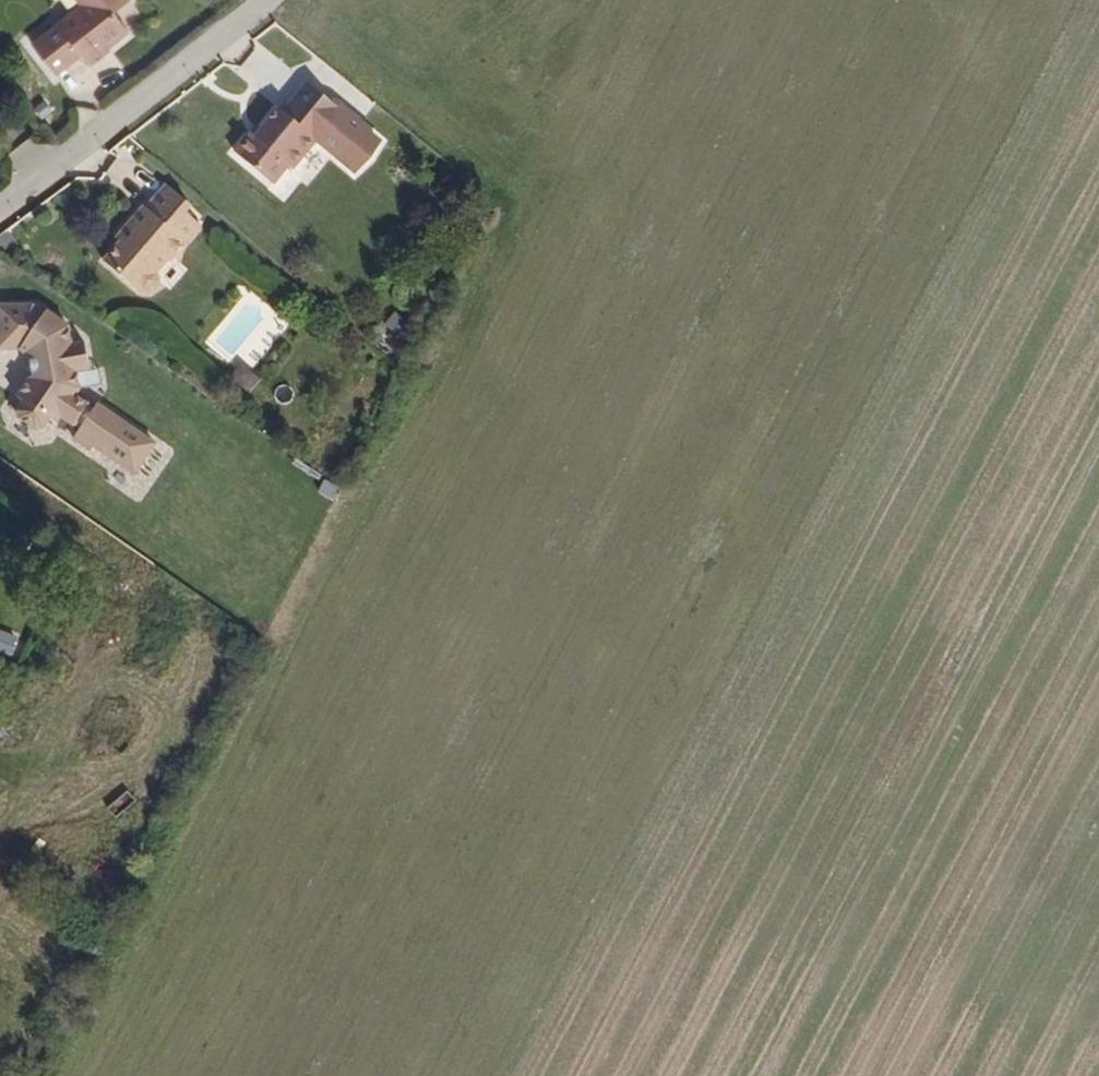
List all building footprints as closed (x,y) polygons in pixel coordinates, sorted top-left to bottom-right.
[(127,0),(81,0),(84,4),(36,42),(58,71),(82,50),(90,60),(130,25),(117,8),(127,0)] [(384,144),(347,113),(312,85),(288,114),(284,110),(266,132),(262,129),(241,156),(279,187),(294,169),(298,171),(323,142),(360,173),(375,161),(384,144)] [(159,289),(159,282),(155,276),(164,264),(168,267),(200,228),(186,217),(190,212),(166,192),(148,215),(144,212),(115,247),(119,251),(103,269),(134,294),(145,300),(155,296),(159,289)] [(48,316),(36,308),(7,309),(8,330),(2,331),(3,352),(24,352),(33,354),(33,356),(37,354),(44,379),(40,380),(40,381),(27,399),(34,404),(28,414),(29,420),(46,432),(53,430),(59,421),(66,425),(71,418),(84,427),(85,426),(91,430),(84,440),(102,452),(105,448),(145,475),(166,444),(107,405),(103,412),(97,408),(98,406),(85,397),(90,390),(85,374),(98,370),(91,344),(78,347),(73,329),(50,313),(48,316)] [(33,356),(40,380),(44,379),(37,354),(33,356)]
